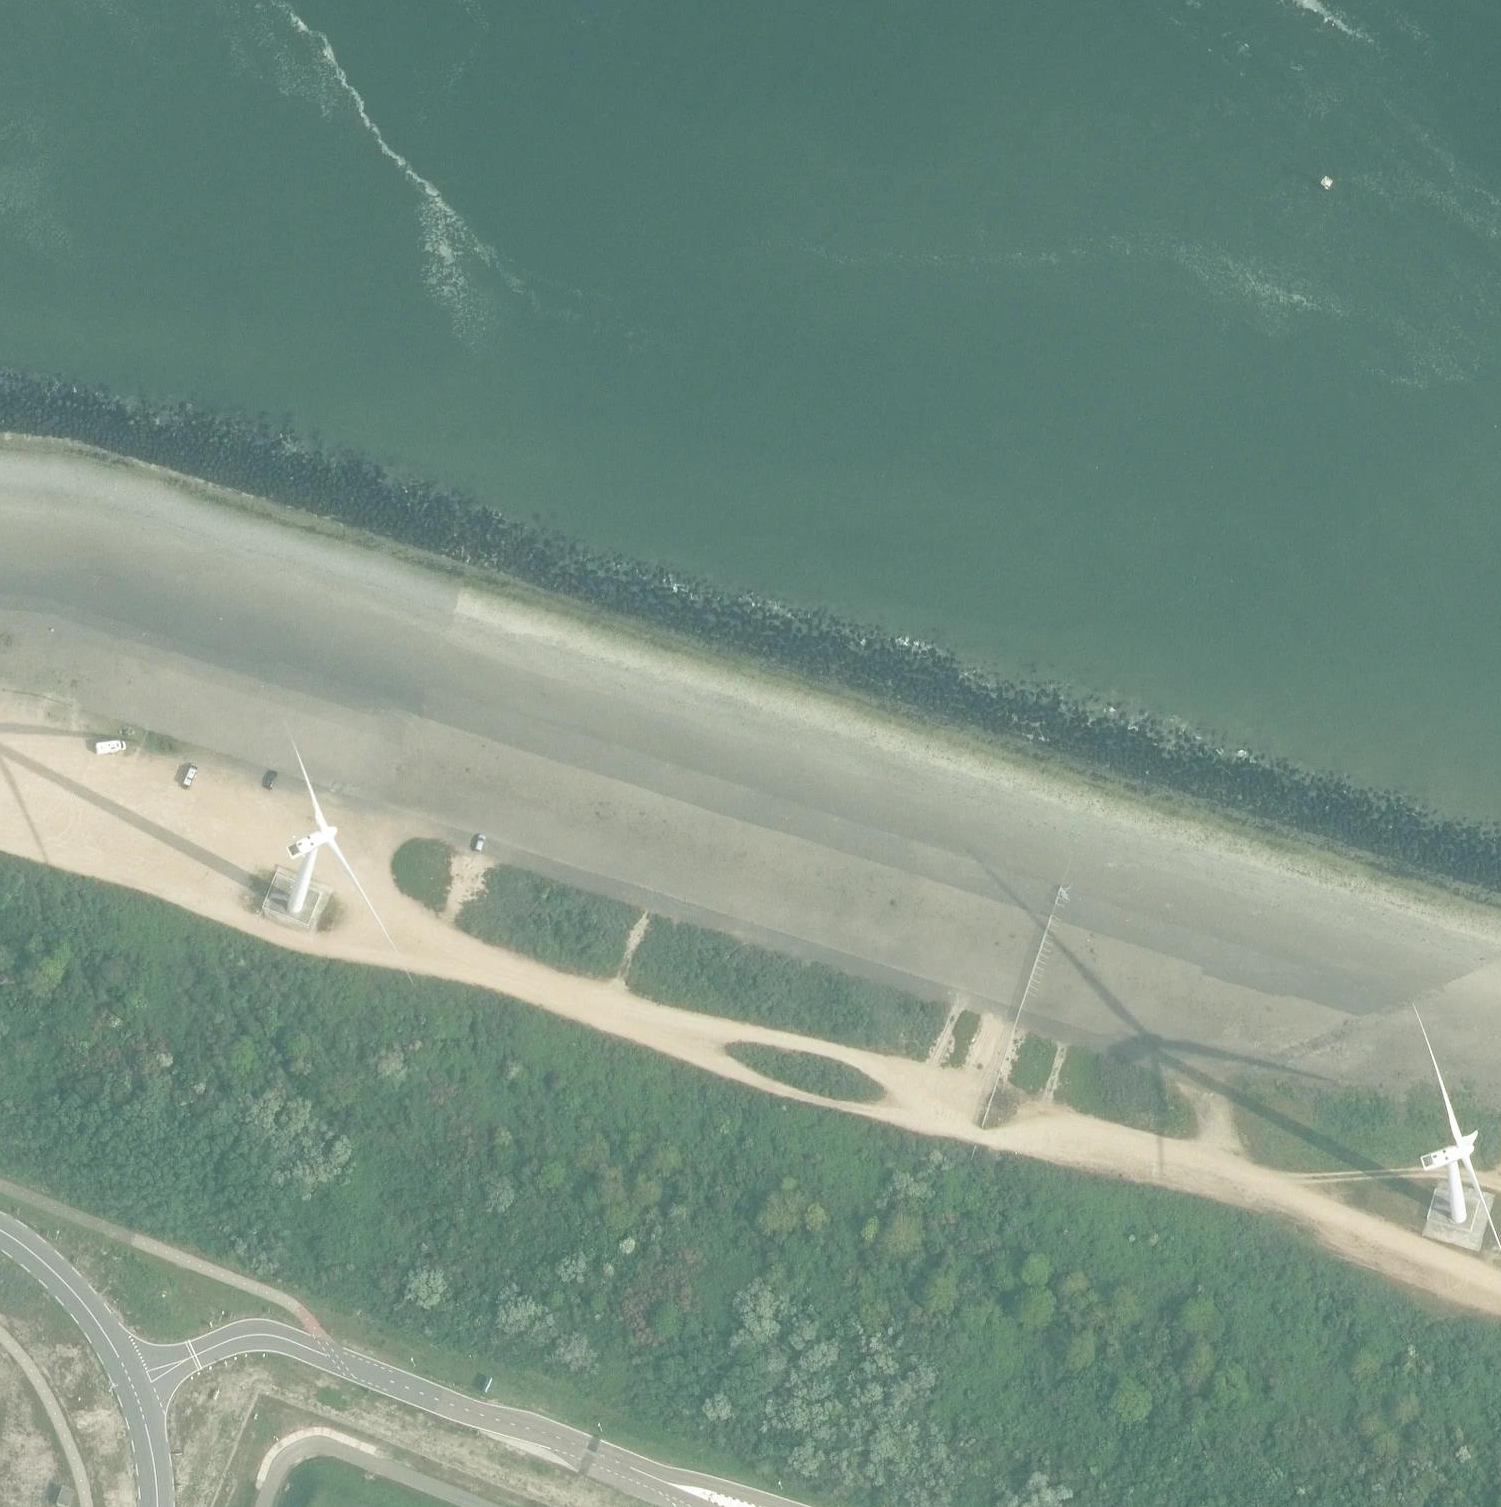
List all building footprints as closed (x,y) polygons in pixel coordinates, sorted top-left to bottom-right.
[(55,1504),(63,1506),(68,1506),(73,1492),(61,1488),(55,1504)]
